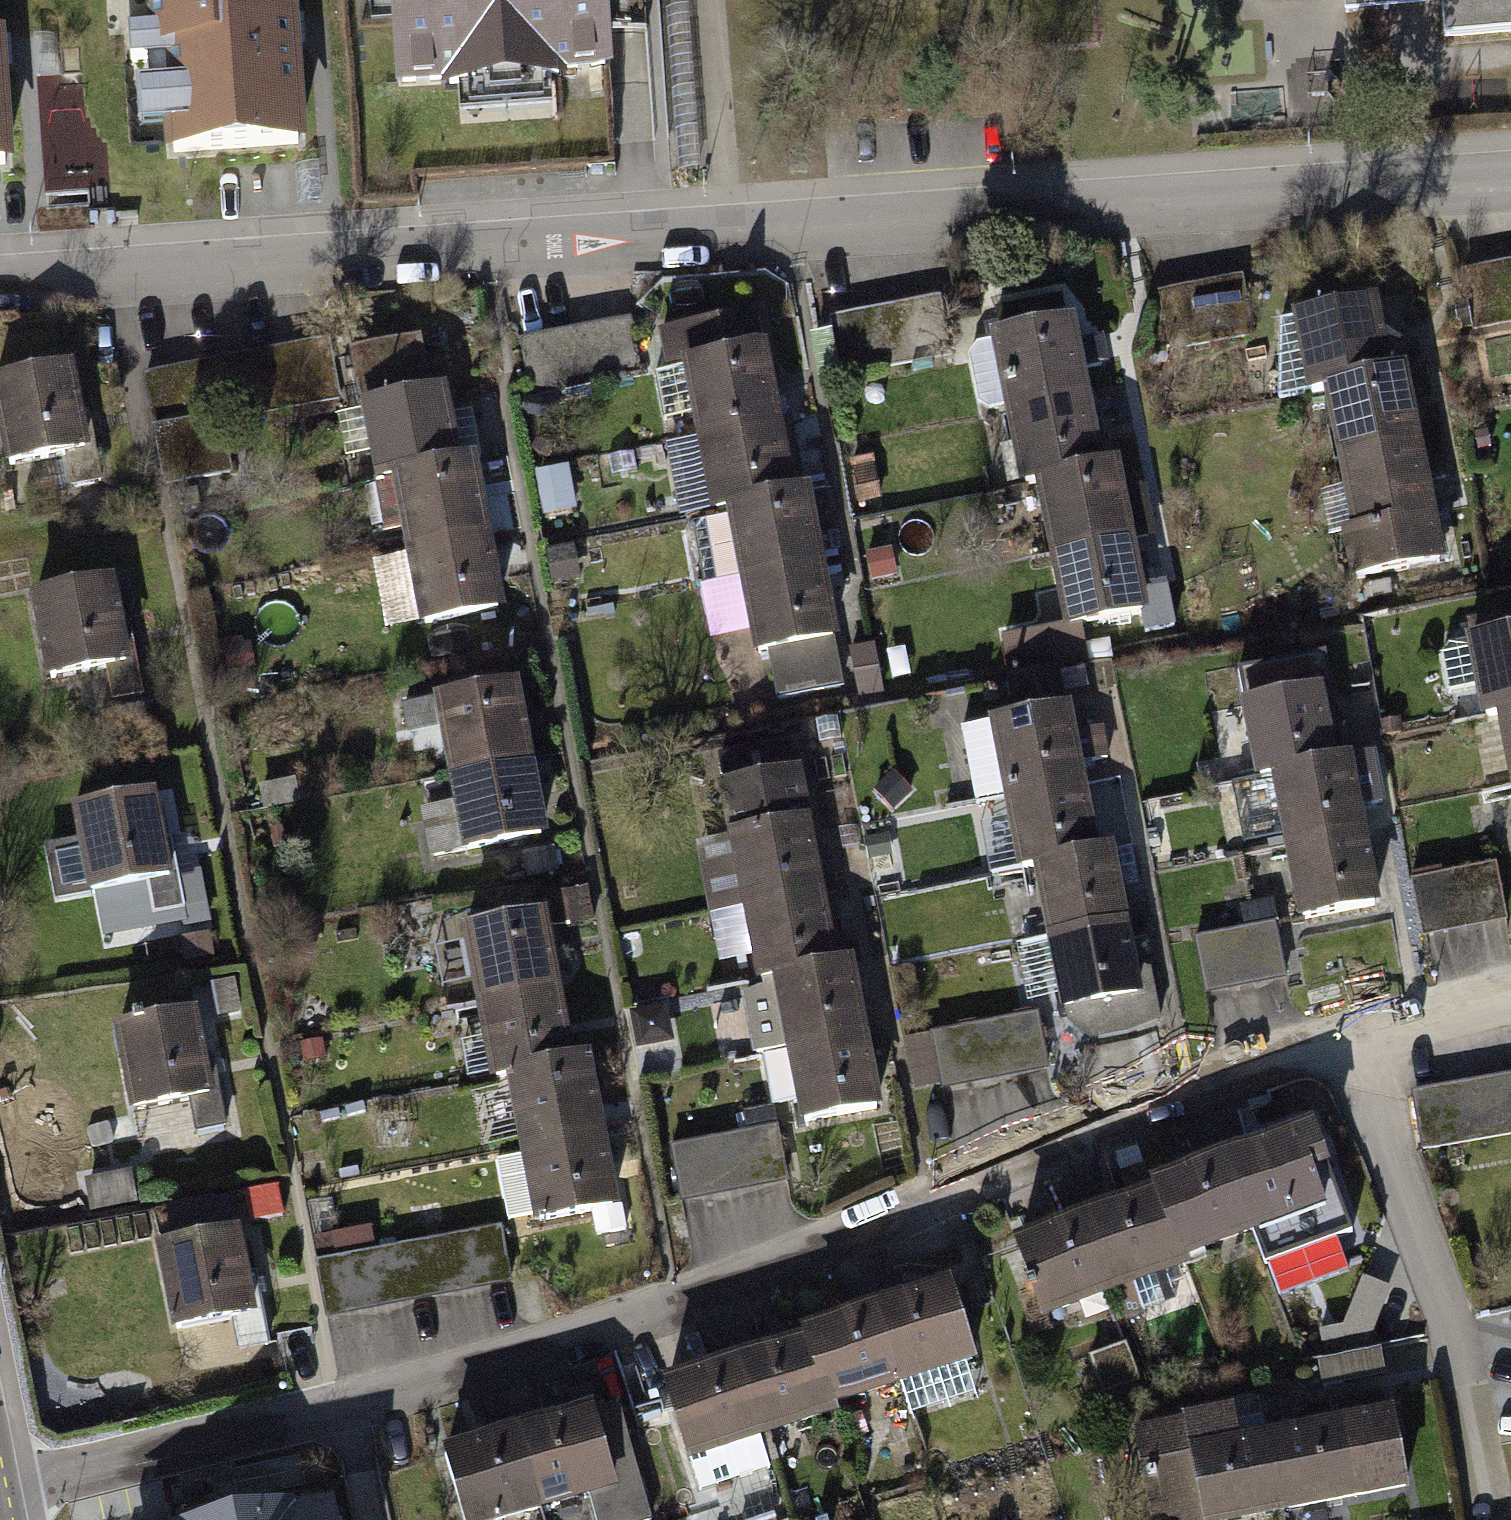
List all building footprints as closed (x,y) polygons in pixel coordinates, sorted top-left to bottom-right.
[(144,64),(158,62),(168,171),(296,159),(284,34),(267,35),(264,0),(138,0),(144,64)] [(391,93),(592,79),(586,0),(385,0),(391,93)] [(1342,12),(1439,5),(1442,35),(1510,31),(1510,0),(1341,0),(1342,12)] [(1510,328),(1510,269),(1466,278),(1478,334),(1510,328)] [(1176,354),(1259,338),(1248,277),(1164,293),(1176,354)] [(981,420),(1005,416),(1093,399),(1073,294),(1000,308),(1006,338),(967,346),(981,420)] [(945,299),(838,322),(850,375),(956,352),(945,299)] [(1293,320),(1307,395),(1324,392),(1396,378),(1381,303),(1293,320)] [(694,421),(698,440),(786,423),(772,349),(765,350),(759,317),(651,338),(658,371),(684,366),(685,374),(659,379),(669,426),(694,421)] [(633,323),(534,346),(546,398),(645,376),(633,323)] [(329,342),(154,378),(176,484),(212,477),(203,436),(343,407),(329,342)] [(372,463),(375,478),(392,475),(463,461),(449,387),(432,391),(423,347),(345,362),(354,405),(360,404),(362,415),(341,419),(350,467),(372,463)] [(0,384),(0,432),(9,474),(66,461),(76,510),(113,502),(100,442),(90,444),(74,368),(0,384)] [(1324,392),(1338,466),(1427,449),(1413,375),(1396,378),(1324,392)] [(1002,493),(1019,490),(1036,487),(1108,473),(1093,399),(1005,416),(1012,452),(995,455),(1002,493)] [(690,519),(712,515),(729,511),(801,498),(786,423),(698,440),(705,479),(683,483),(690,519)] [(1338,466),(1362,590),(1451,573),(1427,449),(1338,466)] [(392,475),(406,550),(494,533),(480,458),(463,461),(392,475)] [(882,463),(855,468),(863,516),(890,512),(882,463)] [(554,465),(555,511),(580,510),(578,464),(554,465)] [(1036,487),(1051,561),(1139,544),(1163,540),(1153,488),(1129,493),(1125,470),(1108,473),(1036,487)] [(742,577),(744,586),(832,569),(818,495),(801,498),(729,511),(732,525),(692,533),(702,585),(742,577)] [(406,550),(420,624),(509,607),(494,533),(406,550)] [(1051,561),(1065,636),(1009,646),(1016,683),(1068,674),(1094,668),(1087,631),(1153,619),(1139,544),(1051,561)] [(577,551),(552,555),(560,593),(584,588),(577,551)] [(754,642),(758,660),(769,658),(778,704),(847,691),(838,645),(846,643),(832,569),(744,586),(703,594),(714,650),(754,642)] [(116,584),(33,598),(47,685),(96,677),(107,745),(153,738),(140,657),(128,659),(116,584)] [(1480,721),(1497,718),(1510,715),(1510,638),(1466,647),(1480,721)] [(977,806),(1001,802),(1089,785),(1086,771),(1113,766),(1106,731),(1080,736),(1068,674),(1016,683),(1008,685),(1015,722),(963,732),(977,806)] [(442,751),(448,781),(536,764),(522,690),(404,712),(413,756),(442,751)] [(1237,709),(1251,783),(1268,780),(1340,766),(1326,692),(1237,709)] [(1510,789),(1510,715),(1497,718),(1510,789)] [(1268,780),(1283,854),(1371,837),(1357,763),(1340,766),(1268,780)] [(421,815),(430,861),(550,838),(536,764),(448,781),(453,808),(421,815)] [(718,919),(743,914),(831,897),(808,776),(729,791),(738,838),(728,840),(731,851),(706,856),(718,919)] [(264,792),(268,814),(305,807),(300,785),(264,792)] [(985,828),(995,880),(1032,873),(1103,859),(1089,785),(1001,802),(1005,824),(985,828)] [(160,799),(77,812),(92,900),(140,892),(149,946),(215,936),(204,869),(172,874),(160,799)] [(1283,854),(1297,929),(1386,912),(1371,837),(1283,854)] [(1032,873),(1046,948),(1135,931),(1120,856),(1103,859),(1032,873)] [(1423,944),(1510,929),(1510,927),(1501,872),(1413,887),(1423,944)] [(754,971),(757,989),(774,986),(846,972),(831,897),(743,914),(747,937),(729,941),(735,974),(754,971)] [(1198,943),(1207,997),(1290,984),(1278,908),(1247,913),(1251,935),(1198,943)] [(462,934),(477,1009),(565,992),(551,917),(462,934)] [(1057,1004),(1061,1022),(1095,1015),(1098,1033),(1143,1024),(1139,1007),(1149,1005),(1135,931),(1046,948),(1022,952),(1033,1009),(1057,1004)] [(774,986),(788,1060),(877,1043),(863,969),(846,972),(774,986)] [(477,1009),(491,1083),(508,1080),(580,1066),(565,992),(477,1009)] [(685,1026),(665,1014),(651,1036),(671,1048),(685,1026)] [(203,1016),(120,1029),(134,1117),(182,1109),(188,1142),(232,1135),(225,1089),(215,1091),(203,1016)] [(913,1044),(923,1099),(1058,1073),(1047,1018),(913,1044)] [(788,1060),(803,1134),(891,1117),(877,1043),(788,1060)] [(508,1080),(522,1154),(611,1137),(597,1063),(580,1066),(508,1080)] [(1417,1099),(1427,1154),(1462,1148),(1466,1168),(1510,1160),(1510,1083),(1417,1099)] [(680,1152),(689,1205),(796,1188),(784,1114),(749,1120),(752,1140),(680,1152)] [(1298,1135),(1227,1161),(1255,1239),(1299,1223),(1312,1258),(1358,1241),(1343,1199),(1324,1206),(1298,1135)] [(536,1222),(537,1229),(597,1217),(602,1243),(630,1237),(611,1137),(522,1154),(524,1161),(500,1166),(512,1227),(536,1222)] [(1227,1161),(1155,1188),(1159,1198),(1184,1265),(1255,1239),(1227,1161)] [(254,1198),(259,1228),(293,1222),(288,1193),(254,1198)] [(1159,1198),(1087,1224),(1116,1301),(1187,1275),(1184,1265),(1159,1198)] [(1087,1224),(1016,1250),(1044,1327),(1116,1301),(1087,1224)] [(516,1288),(506,1234),(384,1256),(380,1231),(336,1239),(341,1264),(331,1266),(341,1320),(516,1288)] [(248,1237),(165,1251),(179,1338),(191,1336),(196,1370),(277,1357),(270,1311),(260,1312),(248,1237)] [(951,1289),(879,1313),(906,1395),(978,1370),(951,1289)] [(879,1313),(807,1337),(809,1345),(834,1419),(906,1395),(879,1313)] [(809,1345),(737,1369),(764,1451),(776,1447),(784,1472),(818,1461),(809,1436),(836,1427),(834,1419),(809,1345)] [(1125,1349),(1093,1361),(1107,1398),(1139,1386),(1125,1349)] [(737,1369),(664,1393),(701,1504),(774,1480),(764,1451),(737,1369)] [(1365,1511),(1363,1502),(1393,1496),(1375,1401),(1337,1408),(1340,1426),(1270,1439),(1285,1519),(1315,1519),(1365,1511)] [(517,1427),(543,1512),(590,1498),(596,1519),(653,1519),(618,1404),(593,1411),(591,1404),(517,1427)] [(1270,1439),(1241,1444),(1235,1415),(1135,1434),(1144,1485),(1165,1481),(1172,1519),(1285,1519),(1270,1439)] [(439,1448),(462,1519),(513,1519),(543,1512),(517,1427),(439,1448)] [(333,1501),(294,1508),(293,1503),(205,1519),(337,1519),(333,1501)]
